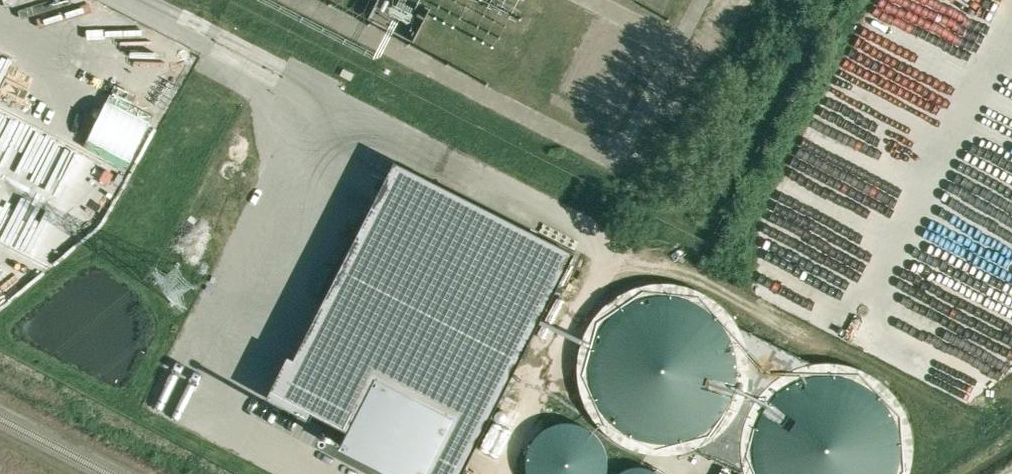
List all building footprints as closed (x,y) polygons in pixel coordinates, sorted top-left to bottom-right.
[(267,398),(310,420),(313,414),(347,431),(338,449),(387,473),(461,473),(574,254),(395,163),(295,359),(288,356),(267,398)] [(746,386),(748,369),(746,352),(741,336),(733,320),(722,307),(709,296),(694,288),(678,283),(661,282),(644,283),(628,288),(613,296),(599,307),(588,320),(580,336),(576,352),(574,369),(576,386),(580,402),(589,417),(599,430),(613,441),(628,449),(644,454),(661,456),(678,454),(694,449),(709,441),(722,430),(733,417),(741,402),(746,386)] [(916,450),(915,433),(910,416),(902,401),(891,388),(878,377),(863,369),(846,364),(829,362),(812,364),(796,369),(780,377),(767,388),(756,401),(748,416),(743,433),(742,450),(743,467),(745,473),(913,473),(915,467),(916,450)] [(608,464),(606,452),(601,442),(593,433),(583,427),(572,423),(560,423),(549,427),(539,433),(532,442),(527,452),(525,464),(527,473),(606,473),(608,464)] [(662,468),(651,464),(639,464),(628,468),(618,473),(672,473),(662,468)]
